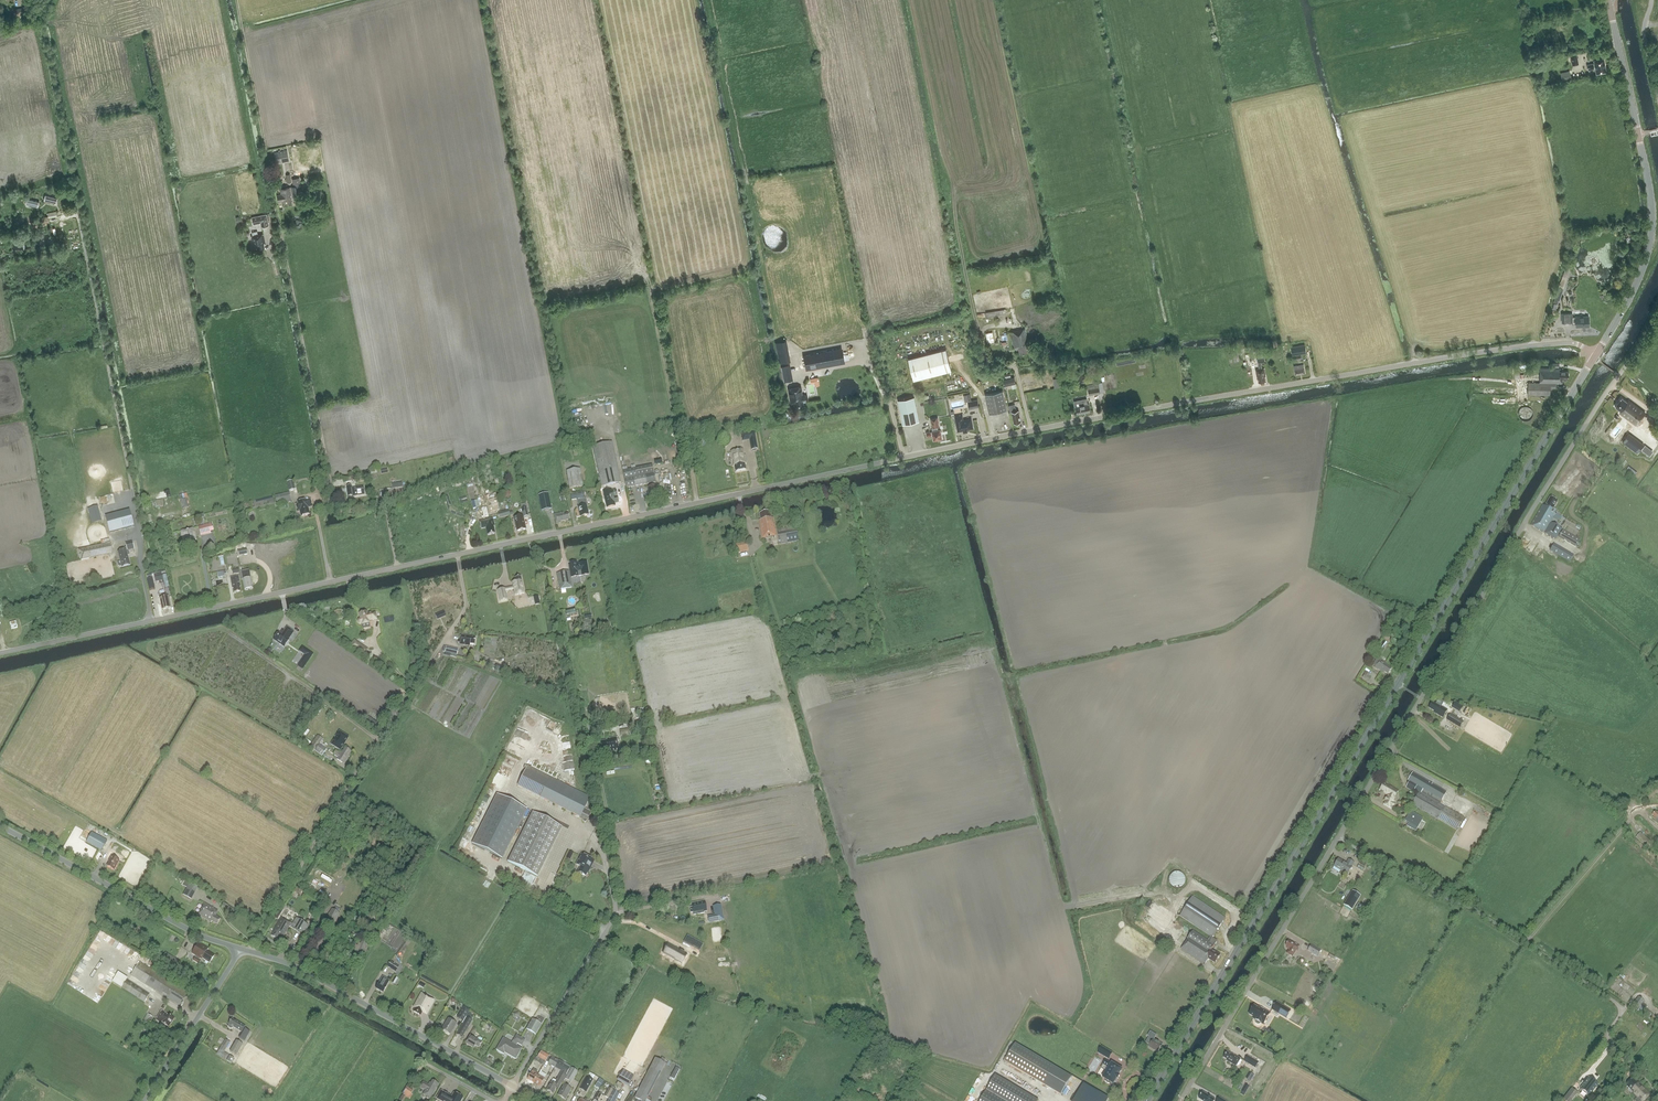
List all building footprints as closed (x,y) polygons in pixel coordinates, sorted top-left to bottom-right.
[(15,17),(27,15),(26,7),(14,9),(15,17)] [(1572,65),(1579,64),(1577,53),(1570,55),(1572,65)] [(1596,74),(1606,72),(1603,59),(1594,61),(1594,64),(1587,65),(1588,70),(1595,68),(1596,74)] [(287,150),(274,153),(276,164),(289,161),(287,150)] [(292,179),(294,188),(290,188),(280,190),(281,194),(277,195),(278,202),(282,201),(283,204),(292,203),(290,195),(292,195),(292,198),(294,198),(294,200),(301,199),(299,186),(301,186),(300,178),(292,179)] [(45,195),(44,200),(55,203),(56,198),(45,195)] [(29,199),(27,205),(38,207),(39,202),(29,199)] [(57,216),(56,211),(44,213),(45,224),(50,223),(49,218),(57,216)] [(267,214),(252,217),(253,225),(261,223),(261,227),(269,226),(267,214)] [(253,246),(256,245),(257,249),(265,248),(264,243),(265,243),(263,234),(258,235),(257,231),(252,232),(252,236),(251,236),(253,246)] [(1561,285),(1565,286),(1570,270),(1565,268),(1561,285)] [(1575,322),(1575,327),(1589,327),(1589,316),(1575,317),(1572,317),(1572,313),(1561,314),(1561,323),(1572,323),(1572,322),(1575,322)] [(1020,354),(1030,352),(1025,329),(1011,332),(1014,348),(1019,347),(1020,354)] [(989,343),(995,341),(992,331),(987,333),(989,343)] [(790,361),(787,340),(775,342),(778,362),(790,361)] [(1305,345),(1291,347),(1292,355),(1306,353),(1305,345)] [(841,349),(804,356),(806,369),(843,362),(841,349)] [(946,349),(908,359),(914,380),(952,371),(946,349)] [(1259,369),(1256,369),(1257,376),(1258,376),(1258,382),(1265,381),(1264,375),(1265,375),(1264,368),(1262,368),(1261,363),(1265,363),(1264,358),(1257,359),(1258,364),(1259,369)] [(1295,375),(1305,374),(1303,365),(1294,366),(1295,375)] [(1514,366),(1514,378),(1528,377),(1527,365),(1514,366)] [(1093,377),(1106,374),(1104,368),(1091,371),(1093,377)] [(1568,379),(1568,372),(1559,371),(1559,369),(1540,368),(1539,383),(1528,383),(1528,395),(1550,395),(1550,388),(1556,388),(1556,384),(1562,384),(1562,379),(1568,379)] [(815,386),(820,385),(819,377),(810,378),(810,383),(815,383),(815,386)] [(1014,377),(1003,380),(1005,387),(1016,384),(1014,377)] [(1054,378),(1055,388),(1062,387),(1060,377),(1054,378)] [(801,402),(808,400),(807,395),(802,396),(801,388),(799,387),(789,389),(791,400),(794,399),(796,406),(802,405),(801,402)] [(989,414),(1007,410),(1002,391),(985,395),(989,414)] [(914,397),(898,400),(903,425),(919,421),(914,397)] [(1629,401),(1627,402),(1621,398),(1615,406),(1621,411),(1620,413),(1625,417),(1626,415),(1629,418),(1628,419),(1636,425),(1645,413),(1629,401)] [(1087,399),(1074,401),(1075,407),(1076,407),(1077,414),(1090,411),(1089,404),(1088,405),(1087,399)] [(977,400),(968,401),(969,409),(979,407),(977,400)] [(1015,411),(1014,405),(1008,406),(1010,413),(1012,412),(1014,423),(1021,422),(1019,411),(1015,411)] [(964,431),(968,431),(967,430),(973,428),(971,419),(963,421),(962,416),(955,417),(958,432),(964,430),(964,431)] [(931,435),(933,435),(934,441),(942,439),(940,430),(938,430),(938,427),(939,427),(938,422),(939,422),(938,418),(931,419),(932,424),(933,428),(932,428),(933,432),(932,432),(931,433),(930,432),(927,432),(926,434),(927,436),(929,437),(930,436),(931,435)] [(748,434),(751,450),(758,448),(754,432),(748,434)] [(1644,444),(1629,433),(1622,442),(1623,442),(1624,441),(1638,452),(1637,453),(1644,444)] [(592,446),(601,487),(621,483),(612,442),(592,446)] [(735,466),(736,472),(746,470),(745,464),(746,464),(746,461),(747,461),(746,455),(745,455),(744,449),(731,451),(733,466),(735,466)] [(622,467),(627,488),(656,482),(652,464),(635,468),(635,465),(631,465),(631,468),(627,469),(626,466),(622,467)] [(567,471),(569,489),(583,487),(580,469),(567,471)] [(293,481),(287,482),(289,491),(295,490),(293,481)] [(351,485),(346,486),(348,497),(352,496),(353,497),(364,495),(363,486),(352,488),(351,485)] [(651,501),(658,499),(657,494),(664,492),(663,485),(656,486),(648,488),(650,495),(646,496),(647,501),(651,500),(651,501)] [(614,497),(617,496),(616,490),(612,491),(612,490),(604,492),(607,508),(615,506),(614,497)] [(583,491),(570,493),(571,500),(584,498),(583,491)] [(290,492),(275,495),(277,503),(285,501),(284,499),(291,497),(290,492)] [(187,493),(180,495),(182,508),(189,507),(187,493)] [(551,509),(548,493),(539,495),(542,511),(551,509)] [(1550,497),(1549,500),(1545,506),(1543,505),(1531,525),(1556,540),(1562,529),(1551,523),(1555,516),(1559,518),(1560,516),(1555,513),(1556,510),(1554,509),(1558,501),(1550,497)] [(577,500),(578,507),(581,517),(589,515),(586,505),(587,505),(586,498),(577,500)] [(313,507),(311,500),(306,501),(306,500),(297,502),(298,504),(296,504),(297,512),(300,512),(301,517),(310,515),(309,508),(313,507)] [(489,507),(490,513),(499,511),(498,504),(489,507)] [(524,518),(529,516),(526,504),(521,505),(523,516),(514,518),(517,531),(526,529),(525,524),(525,519),(524,520),(524,518)] [(508,509),(499,512),(500,518),(510,515),(508,509)] [(106,517),(110,532),(134,526),(129,510),(106,517)] [(761,521),(759,521),(763,539),(777,536),(773,519),(772,519),(770,511),(760,513),(761,521)] [(561,521),(570,519),(569,513),(564,514),(564,513),(555,515),(557,523),(562,522),(561,521)] [(488,536),(495,534),(494,526),(495,526),(494,521),(487,522),(487,521),(480,522),(481,529),(486,528),(488,536)] [(212,523),(199,526),(201,535),(210,532),(214,531),(212,523)] [(796,526),(777,530),(780,545),(799,541),(796,526)] [(190,547),(196,545),(195,540),(196,540),(193,529),(181,532),(184,544),(189,543),(190,547)] [(1580,540),(1563,530),(1559,537),(1576,547),(1580,540)] [(130,565),(128,555),(130,554),(129,550),(134,549),(132,541),(126,543),(127,547),(125,548),(125,550),(118,551),(121,561),(117,562),(118,565),(119,566),(120,567),(122,566),(122,567),(130,565)] [(733,544),(735,554),(748,551),(746,541),(733,544)] [(78,555),(81,560),(113,553),(110,542),(79,549),(78,555)] [(1554,543),(1550,550),(1570,562),(1574,555),(1554,543)] [(261,567),(279,563),(277,553),(259,558),(261,567)] [(219,570),(218,566),(224,565),(223,556),(212,557),(213,570),(219,570)] [(570,565),(569,565),(571,578),(579,576),(581,576),(589,575),(587,562),(579,563),(579,564),(575,564),(575,562),(570,562),(570,565)] [(559,585),(571,582),(569,571),(556,573),(559,585)] [(250,575),(242,576),(245,590),(253,589),(252,584),(253,583),(252,582),(251,581),(251,578),(250,578),(250,575)] [(516,581),(512,582),(515,595),(524,594),(521,576),(515,578),(516,581)] [(234,593),(241,592),(240,587),(241,587),(239,577),(231,578),(233,588),(234,588),(234,593)] [(147,580),(149,590),(155,589),(153,578),(147,580)] [(508,600),(505,589),(498,590),(500,602),(508,600)] [(169,596),(160,598),(162,610),(171,608),(169,596)] [(336,620),(344,618),(342,609),(334,611),(336,620)] [(369,621),(377,620),(375,613),(368,614),(367,612),(359,614),(360,618),(360,619),(359,619),(358,620),(358,621),(358,622),(359,623),(360,624),(361,624),(362,625),(369,623),(369,621)] [(9,622),(11,629),(18,627),(16,620),(9,622)] [(289,639),(293,631),(287,627),(282,635),(279,633),(274,640),(285,647),(290,639),(289,639)] [(474,644),(475,638),(467,637),(467,636),(461,635),(460,644),(470,646),(470,644),(474,644)] [(498,637),(487,636),(485,650),(488,650),(488,648),(492,648),(492,644),(497,644),(498,637)] [(368,649),(354,639),(350,646),(364,656),(368,649)] [(1383,641),(1379,647),(1382,650),(1387,643),(1383,641)] [(313,654),(302,646),(299,650),(305,655),(298,666),(303,669),(313,654)] [(458,649),(446,646),(445,652),(451,653),(450,656),(456,658),(458,649)] [(1385,672),(1388,674),(1392,669),(1386,665),(1387,664),(1380,659),(1374,667),(1384,674),(1385,672)] [(1365,674),(1363,678),(1369,682),(1371,678),(1369,676),(1370,674),(1365,672),(1364,674),(1365,674)] [(1460,711),(1463,706),(1456,701),(1452,706),(1460,711)] [(1435,704),(1432,703),(1429,708),(1435,711),(1434,713),(1442,717),(1447,710),(1435,703),(1435,704)] [(1450,714),(1447,720),(1460,728),(1463,722),(1450,714)] [(627,729),(620,730),(621,737),(629,736),(627,729)] [(340,732),(332,744),(340,750),(348,737),(340,732)] [(318,735),(309,747),(322,756),(326,749),(319,744),(323,739),(318,735)] [(609,752),(619,750),(616,737),(607,739),(607,740),(601,742),(602,752),(609,751),(609,752)] [(338,757),(336,760),(345,765),(352,752),(344,748),(341,753),(336,750),(333,754),(338,757)] [(518,786),(580,817),(582,818),(583,819),(582,820),(583,821),(584,822),(586,822),(587,821),(591,812),(584,809),(590,797),(528,766),(518,786)] [(1457,830),(1464,817),(1441,804),(1441,802),(1447,792),(1413,773),(1408,780),(1410,781),(1406,788),(1413,792),(1415,790),(1419,792),(1412,804),(1457,830)] [(1384,793),(1388,795),(1384,802),(1385,802),(1383,805),(1391,810),(1395,803),(1394,802),(1395,799),(1394,799),(1398,791),(1386,784),(1385,785),(1383,784),(1381,789),(1385,792),(1384,793)] [(527,809),(497,794),(472,844),(502,859),(527,809)] [(1416,831),(1423,818),(1410,811),(1405,820),(1409,822),(1407,826),(1416,831)] [(508,862),(537,877),(562,827),(532,812),(508,862)] [(1657,814),(1653,819),(1652,818),(1649,821),(1650,822),(1645,827),(1647,830),(1647,831),(1650,834),(1651,833),(1653,835),(1657,830),(1657,814)] [(86,842),(102,850),(107,841),(92,832),(86,842)] [(114,870),(122,857),(110,851),(107,857),(110,859),(110,860),(111,860),(107,866),(114,870)] [(589,869),(589,870),(594,860),(582,854),(576,864),(581,867),(578,872),(585,876),(589,869)] [(1352,867),(1354,863),(1349,860),(1346,864),(1339,859),(1334,867),(1348,875),(1352,867)] [(1184,885),(1185,883),(1185,882),(1185,881),(1185,879),(1185,878),(1184,876),(1184,875),(1183,874),(1181,873),(1180,873),(1179,872),(1177,872),(1176,872),(1174,873),(1173,873),(1172,874),(1171,875),(1170,876),(1170,878),(1169,879),(1169,881),(1169,882),(1170,883),(1171,885),(1171,886),(1173,887),(1174,888),(1175,888),(1177,888),(1178,888),(1180,888),(1181,888),(1182,887),(1183,886),(1184,885)] [(183,895),(191,900),(198,887),(190,883),(183,895)] [(1352,891),(1344,905),(1352,910),(1361,896),(1352,891)] [(332,903),(334,898),(326,894),(324,899),(332,903)] [(1215,963),(1220,955),(1212,950),(1217,941),(1213,938),(1225,918),(1192,897),(1180,916),(1211,935),(1208,940),(1193,931),(1181,950),(1204,965),(1208,959),(1215,963)] [(704,911),(706,910),(704,901),(692,903),(693,908),(691,908),(692,913),(694,913),(694,915),(704,913),(704,911)] [(218,925),(221,919),(215,916),(218,911),(205,903),(198,916),(211,923),(212,922),(218,925)] [(707,916),(709,922),(723,920),(720,905),(713,906),(714,915),(707,916)] [(332,925),(340,913),(332,909),(325,920),(332,925)] [(302,934),(308,925),(297,919),(293,925),(281,918),(273,931),(274,931),(271,935),(277,939),(279,934),(283,937),(289,927),(302,934)] [(691,946),(699,951),(703,944),(695,939),(691,946)] [(366,953),(369,944),(360,941),(359,943),(358,945),(356,944),(354,950),(357,951),(356,955),(360,957),(362,953),(363,954),(364,952),(366,953)] [(1287,948),(1289,949),(1287,953),(1293,957),(1299,946),(1291,941),(1290,942),(1289,941),(1286,946),(1287,947),(1287,948)] [(199,960),(200,958),(201,959),(202,958),(210,963),(215,956),(207,951),(208,949),(199,943),(192,953),(196,956),(193,961),(199,964),(201,961),(199,960)] [(1311,944),(1308,950),(1312,952),(1311,953),(1317,956),(1321,950),(1311,944)] [(669,951),(666,955),(682,964),(687,955),(670,945),(667,950),(669,951)] [(178,960),(166,952),(162,959),(174,967),(178,960)] [(1324,964),(1334,968),(1337,963),(1326,959),(1324,964)] [(390,961),(387,966),(396,971),(399,966),(390,961)] [(131,975),(179,1005),(188,992),(140,962),(131,975)] [(334,976),(345,983),(348,977),(337,971),(334,976)] [(112,982),(122,987),(145,1002),(150,994),(127,979),(128,978),(118,972),(112,982)] [(379,982),(375,987),(382,992),(386,986),(389,981),(383,976),(379,982)] [(1314,986),(1319,989),(1322,984),(1317,981),(1314,986)] [(413,1011),(420,1015),(422,1012),(426,1014),(434,1000),(421,993),(414,1007),(415,1008),(413,1011)] [(1638,1011),(1645,1002),(1638,997),(1631,1006),(1638,1011)] [(1272,1010),(1286,1019),(1291,1010),(1277,1002),(1272,1010)] [(464,1006),(457,1017),(463,1021),(469,1010),(464,1006)] [(1263,1025),(1270,1013),(1260,1007),(1259,1008),(1254,1006),(1249,1014),(1254,1017),(1253,1018),(1256,1020),(1255,1021),(1255,1023),(1256,1024),(1258,1025),(1259,1025),(1260,1024),(1261,1023),(1263,1025)] [(169,1027),(174,1018),(168,1014),(162,1011),(157,1020),(160,1021),(160,1020),(163,1022),(162,1023),(169,1027)] [(148,1025),(153,1017),(147,1014),(142,1021),(148,1025)] [(462,1038),(472,1020),(467,1017),(456,1034),(462,1038)] [(526,1029),(536,1035),(544,1020),(539,1017),(538,1017),(536,1021),(532,1019),(526,1029)] [(450,1034),(456,1023),(448,1018),(442,1029),(450,1034)] [(230,1025),(229,1026),(229,1028),(231,1029),(233,1028),(233,1027),(237,1029),(242,1032),(239,1038),(245,1041),(251,1032),(245,1029),(246,1027),(240,1024),(240,1023),(232,1019),(229,1024),(230,1025)] [(1150,1045),(1149,1047),(1158,1052),(1162,1045),(1156,1041),(1157,1041),(1154,1039),(1157,1035),(1150,1031),(1148,1036),(1149,1037),(1145,1043),(1150,1045)] [(479,1048),(482,1042),(470,1035),(465,1043),(474,1048),(475,1045),(479,1048)] [(512,1043),(504,1038),(497,1050),(504,1054),(505,1052),(516,1059),(521,1049),(516,1046),(518,1043),(522,1046),(525,1041),(517,1036),(512,1043)] [(223,1054),(230,1041),(225,1038),(222,1045),(223,1046),(220,1052),(223,1054)] [(230,1052),(236,1055),(243,1044),(236,1040),(230,1052)] [(1072,1077),(1016,1044),(1005,1062),(1061,1095),(1072,1077)] [(1109,1060),(1113,1053),(1101,1046),(1097,1053),(1109,1060)] [(545,1062),(549,1055),(541,1051),(537,1057),(545,1062)] [(1232,1055),(1227,1052),(1224,1058),(1227,1060),(1227,1061),(1236,1066),(1241,1059),(1233,1054),(1232,1055)] [(1255,1068),(1259,1062),(1248,1056),(1244,1062),(1255,1068)] [(555,1068),(559,1061),(552,1057),(548,1064),(555,1068)] [(665,1064),(655,1059),(635,1097),(641,1100),(646,1100),(665,1064)] [(558,1090),(560,1087),(570,1068),(559,1061),(555,1068),(561,1071),(554,1084),(551,1082),(547,1090),(553,1093),(556,1088),(558,1090)] [(1104,1075),(1102,1078),(1106,1080),(1105,1081),(1107,1083),(1109,1083),(1110,1083),(1113,1084),(1116,1079),(1117,1080),(1119,1076),(1118,1075),(1122,1070),(1111,1063),(1111,1064),(1105,1061),(1103,1065),(1108,1068),(1108,1069),(1106,1068),(1103,1074),(1104,1075)] [(577,1071),(571,1067),(565,1078),(571,1082),(577,1071)] [(534,1069),(533,1070),(528,1079),(534,1083),(538,1075),(536,1073),(537,1071),(534,1069)] [(623,1070),(617,1080),(628,1086),(634,1076),(623,1070)] [(540,1086),(544,1078),(546,1075),(540,1071),(538,1075),(534,1083),(540,1086)] [(1247,1078),(1252,1081),(1255,1074),(1249,1072),(1247,1078)] [(980,1100),(1038,1100),(995,1075),(980,1100)] [(587,1076),(580,1089),(586,1092),(593,1080),(587,1076)] [(1583,1085),(1580,1089),(1582,1091),(1581,1092),(1582,1092),(1582,1091),(1587,1094),(1586,1095),(1586,1096),(1587,1095),(1589,1096),(1598,1084),(1595,1082),(1596,1081),(1595,1081),(1595,1082),(1589,1078),(1587,1080),(1586,1080),(1587,1081),(1584,1085),(1583,1084),(1583,1085)] [(1637,1098),(1637,1097),(1641,1100),(1645,1100),(1652,1094),(1639,1082),(1637,1083),(1632,1078),(1626,1085),(1629,1088),(1627,1089),(1637,1098)] [(431,1098),(439,1084),(433,1081),(431,1083),(430,1082),(428,1085),(426,1084),(426,1083),(423,1081),(420,1087),(423,1089),(426,1090),(423,1094),(427,1096),(427,1097),(430,1099),(430,1098),(431,1098)] [(1577,1094),(1574,1091),(1579,1084),(1577,1082),(1563,1099),(1566,1100),(1571,1100),(1577,1094)] [(1074,1100),(1106,1100),(1108,1098),(1084,1084),(1074,1100)] [(558,1096),(565,1100),(571,1089),(564,1085),(558,1096)] [(414,1091),(408,1087),(403,1095),(409,1099),(412,1095),(411,1094),(414,1091)] [(607,1100),(615,1100),(619,1094),(622,1096),(625,1092),(615,1087),(607,1100)] [(604,1097),(608,1099),(613,1090),(609,1088),(604,1097)] [(463,1098),(454,1093),(452,1097),(441,1091),(437,1098),(442,1100),(461,1100),(463,1098)] [(1199,1099),(1203,1100),(1215,1100),(1211,1098),(1211,1097),(1203,1092),(1199,1099)]
